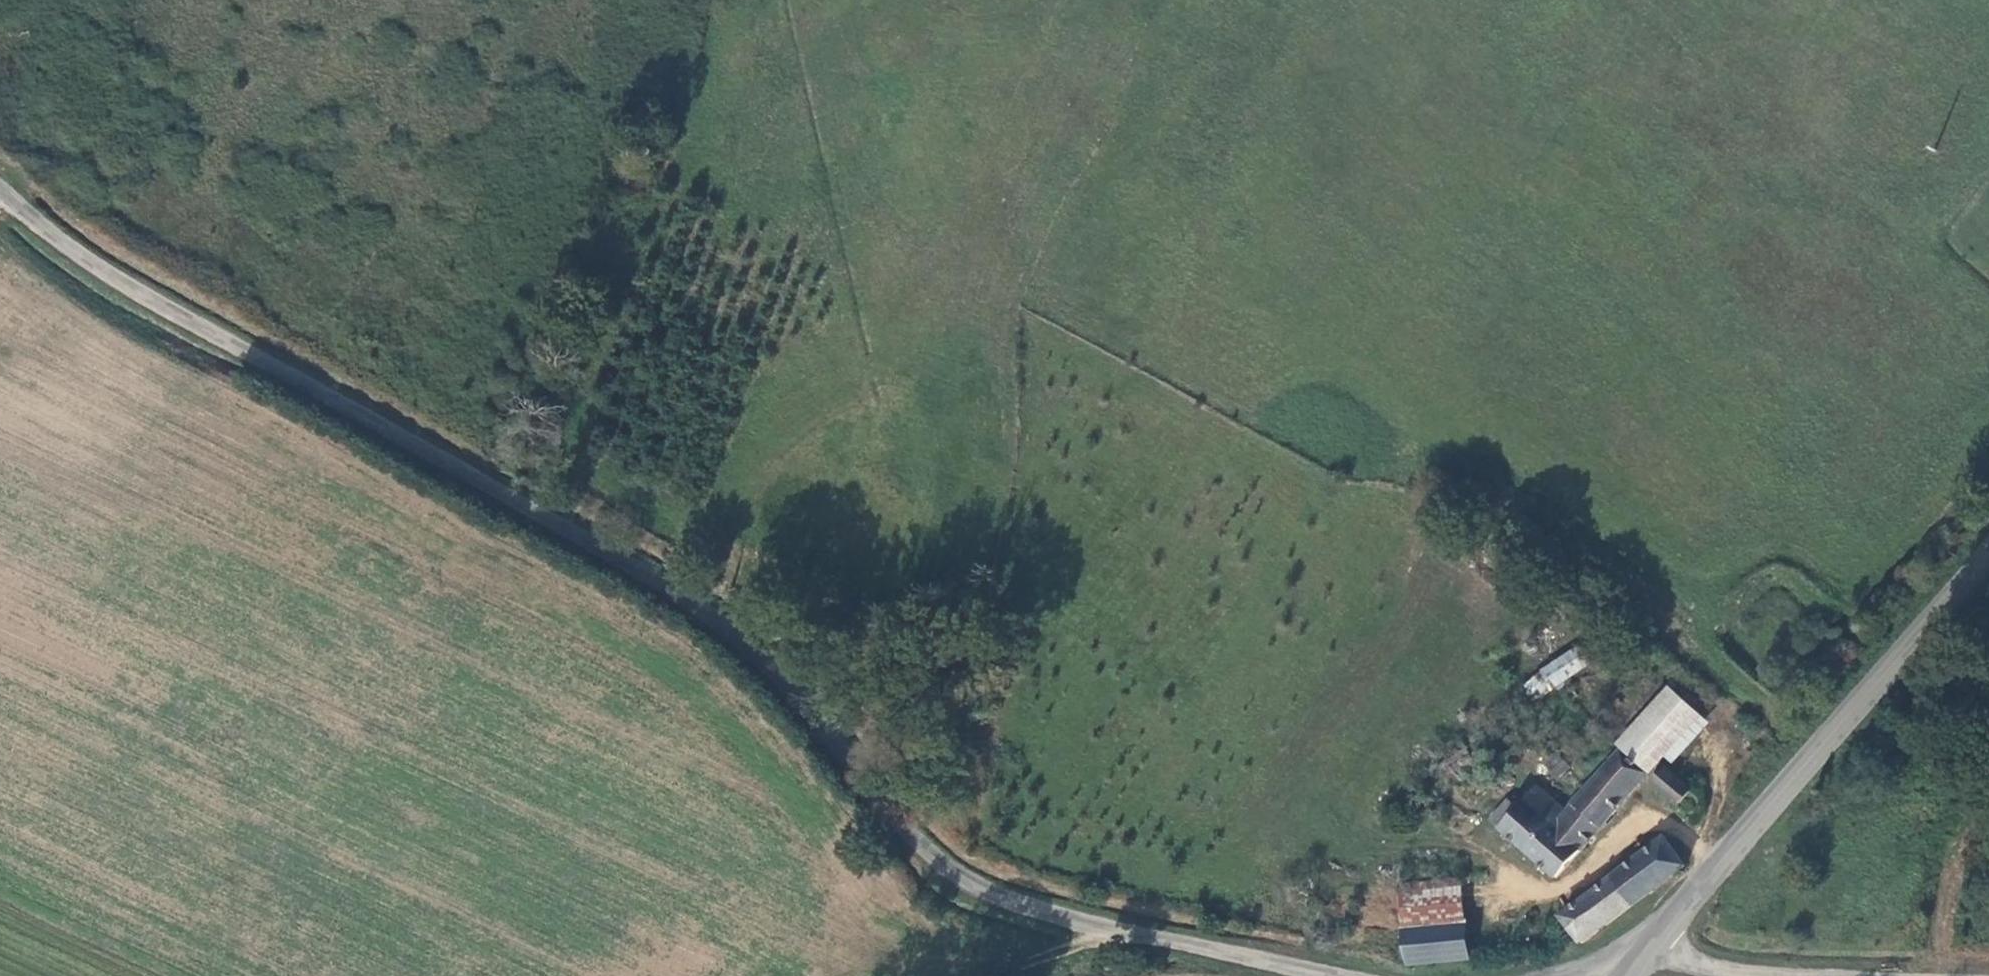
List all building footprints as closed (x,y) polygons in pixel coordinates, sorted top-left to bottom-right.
[(1574,647),(1520,683),(1533,702),(1587,665),(1574,647)] [(1621,747),(1648,770),(1697,713),(1667,688),(1618,744),(1621,747)] [(1557,876),(1648,770),(1621,747),(1565,808),(1537,786),(1519,805),(1509,797),(1490,819),(1557,876)] [(1663,770),(1654,783),(1683,804),(1691,793),(1663,770)] [(1586,939),(1683,866),(1665,839),(1565,915),(1586,939)] [(1463,880),(1401,885),(1408,960),(1468,956),(1463,880)]
